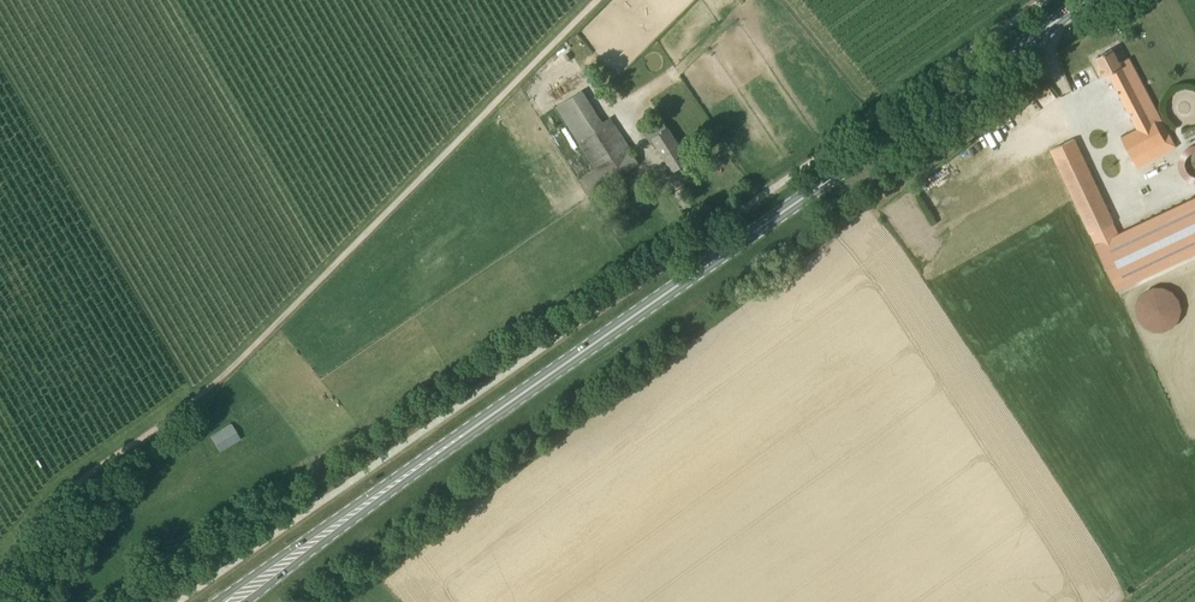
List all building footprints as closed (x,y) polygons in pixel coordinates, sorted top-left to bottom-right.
[(1104,76),(1109,73),(1138,129),(1122,137),(1121,135),(1120,136),(1135,166),(1174,146),(1165,128),(1160,130),(1155,120),(1159,117),(1129,58),(1120,63),(1112,49),(1096,57),(1101,65),(1098,66),(1104,76)] [(1042,107),(1055,97),(1046,85),(1033,95),(1042,107)] [(603,121),(589,100),(582,90),(557,106),(596,167),(588,172),(586,169),(576,176),(589,196),(640,163),(630,148),(631,147),(611,116),(603,121)] [(667,107),(676,120),(690,111),(681,98),(667,107)] [(1001,113),(1007,122),(1031,107),(1025,98),(1001,113)] [(689,160),(669,129),(662,119),(644,131),(650,139),(653,138),(669,163),(673,170),(689,160)] [(1117,289),(1194,254),(1194,197),(1116,233),(1073,137),(1049,148),(1117,289)] [(1148,283),(1131,319),(1165,335),(1183,299),(1148,283)] [(221,452),(241,439),(231,423),(211,435),(221,452)]
